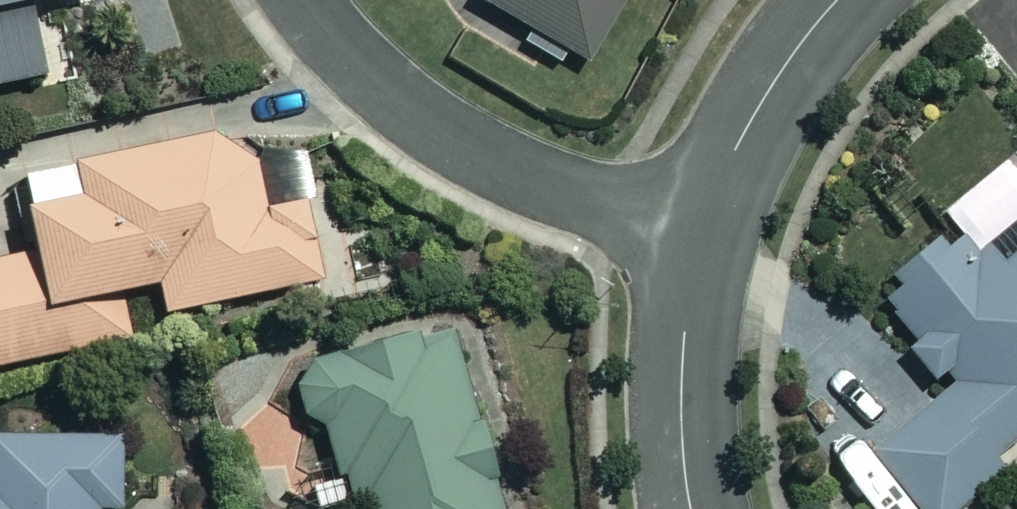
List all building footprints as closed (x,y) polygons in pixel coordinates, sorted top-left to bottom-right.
[(37,76),(21,1),(24,0),(0,0),(0,84),(37,76)] [(539,37),(540,54),(593,57),(624,0),(485,0),(539,37)] [(298,195),(292,159),(257,156),(219,132),(10,169),(24,249),(0,253),(0,364),(120,343),(112,295),(151,288),(155,309),(322,280),(318,259),(334,256),(323,191),(298,195)] [(1016,430),(1016,239),(989,264),(955,225),(877,293),(914,335),(900,347),(940,393),(870,454),(917,508),(948,508),(993,470),(983,459),(1016,430)] [(442,324),(287,370),(300,413),(315,409),(337,483),(309,491),(314,508),(327,508),(356,500),(359,508),(497,508),(442,324)] [(112,428),(0,429),(0,508),(112,508),(112,428)]
